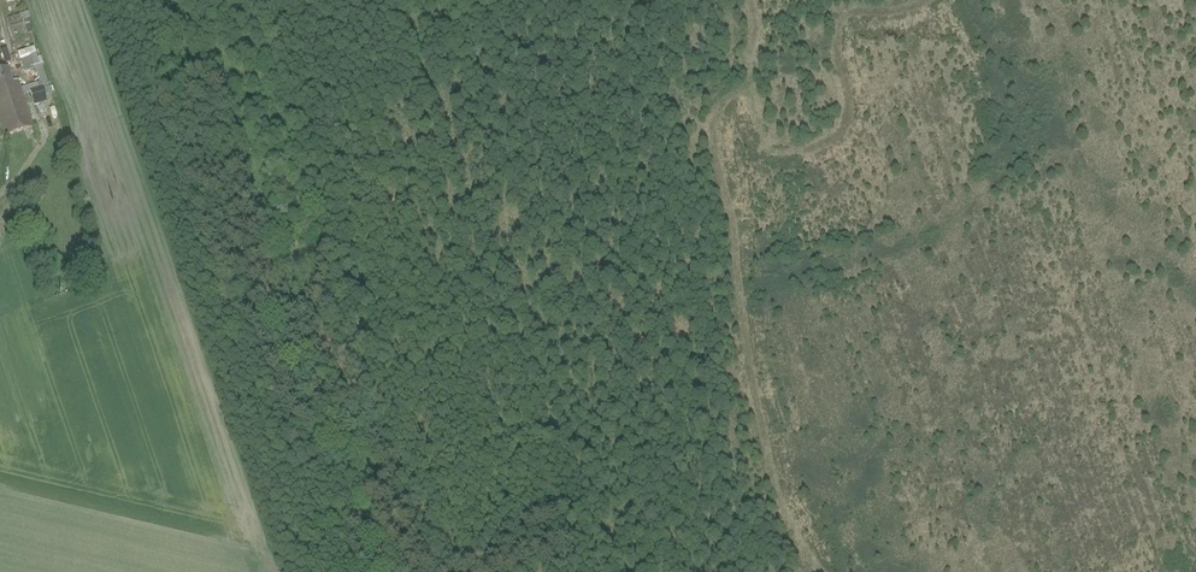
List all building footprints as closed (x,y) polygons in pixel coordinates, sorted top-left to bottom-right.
[(30,10),(9,16),(12,24),(32,19),(30,10)] [(36,46),(20,51),(26,71),(36,67),(42,65),(36,46)] [(43,86),(50,83),(44,64),(42,65),(36,67),(40,78),(43,86)] [(15,83),(10,66),(0,70),(0,88),(15,83)] [(40,78),(24,84),(27,92),(43,86),(40,78)] [(6,134),(35,124),(21,81),(15,83),(0,88),(0,116),(6,134)] [(50,92),(32,98),(35,108),(54,101),(50,92)]
